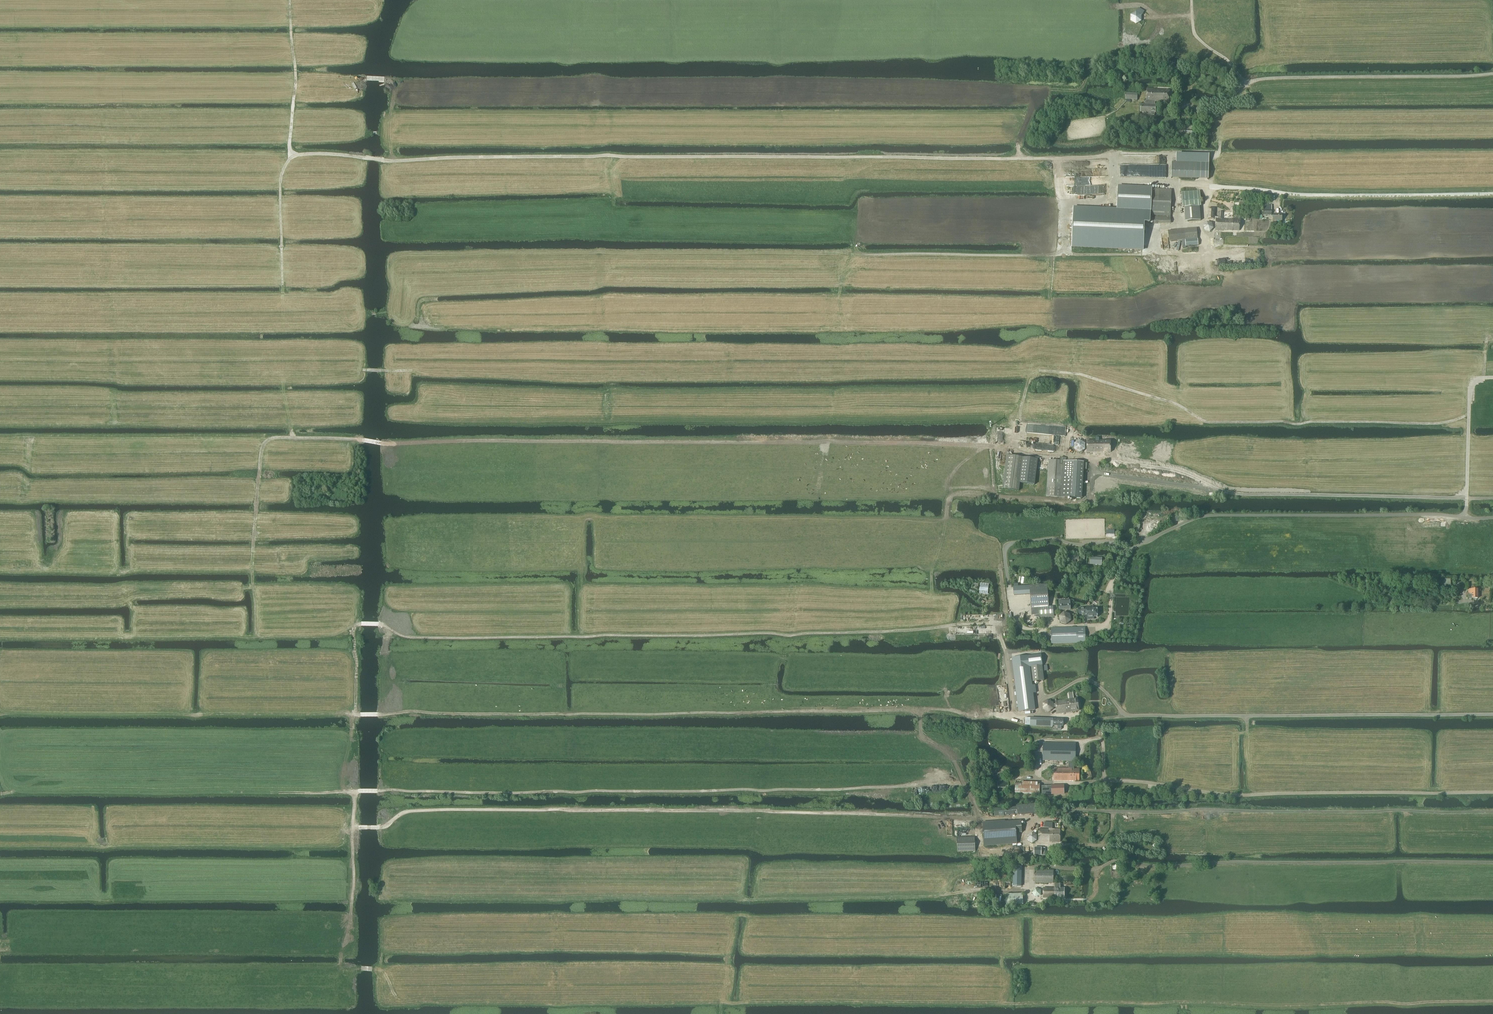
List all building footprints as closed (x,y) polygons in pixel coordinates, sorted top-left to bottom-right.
[(1169,102),(1169,90),(1147,89),(1146,101),(1144,101),(1144,105),(1141,104),(1141,112),(1151,113),(1151,115),(1155,115),(1155,105),(1154,105),(1154,101),(1169,102)] [(1072,236),(1072,247),(1143,250),(1143,239),(1144,230),(1144,223),(1145,223),(1150,223),(1150,217),(1150,216),(1170,217),(1171,190),(1118,188),(1117,210),(1098,209),(1073,208),(1073,214),(1072,236)] [(1183,208),(1201,207),(1199,191),(1181,193),(1183,208)] [(1271,215),(1271,210),(1271,205),(1263,205),(1263,210),(1263,216),(1271,215)] [(1222,219),(1222,212),(1219,212),(1218,217),(1215,217),(1215,216),(1214,216),(1214,219),(1216,219),(1215,230),(1239,231),(1240,220),(1222,219)] [(1207,222),(1203,226),(1205,231),(1210,232),(1214,228),(1212,223),(1207,222)] [(1184,230),(1168,231),(1169,241),(1185,240),(1198,239),(1197,228),(1184,230)] [(1185,240),(1182,240),(1183,249),(1186,248),(1186,247),(1198,246),(1198,239),(1185,240)] [(1095,441),(1087,441),(1087,453),(1111,452),(1111,441),(1105,441),(1099,441),(1099,438),(1095,438),(1095,441)] [(1085,444),(1080,441),(1075,444),(1074,450),(1080,453),(1085,450),(1085,444)] [(1006,456),(1002,489),(1019,491),(1020,483),(1035,485),(1036,475),(1038,460),(1021,458),(1006,456)] [(1047,489),(1046,497),(1081,499),(1083,463),(1065,461),(1049,460),(1047,489)] [(988,592),(989,584),(980,583),(980,591),(988,592)] [(1049,607),(1047,586),(1047,585),(1029,586),(1031,609),(1038,608),(1049,607)] [(1478,599),(1478,589),(1468,589),(1468,599),(1469,599),(1471,599),(1478,599)] [(1059,610),(1071,610),(1070,600),(1059,601),(1059,610)] [(1053,614),(1053,607),(1049,607),(1038,608),(1039,615),(1053,614)] [(1086,608),(1078,608),(1079,615),(1087,614),(1087,619),(1094,619),(1094,617),(1097,617),(1097,609),(1093,609),(1093,607),(1086,608)] [(1064,613),(1059,617),(1061,622),(1066,625),(1071,621),(1070,615),(1064,613)] [(1051,644),(1085,643),(1085,628),(1051,629),(1051,644)] [(1041,655),(1012,658),(1014,676),(1015,676),(1016,690),(1019,712),(1034,710),(1032,693),(1036,693),(1035,686),(1031,686),(1030,674),(1032,674),(1031,667),(1042,665),(1041,655)] [(1033,682),(1044,680),(1042,665),(1031,667),(1032,674),(1033,682)] [(1077,699),(1074,699),(1073,693),(1068,693),(1069,700),(1055,702),(1057,714),(1078,711),(1077,699)] [(1054,709),(1053,703),(1048,700),(1043,704),(1043,710),(1049,712),(1054,709)] [(1030,725),(1030,726),(1053,727),(1053,719),(1030,718),(1030,725)] [(1053,719),(1053,726),(1057,726),(1057,730),(1061,730),(1061,726),(1063,726),(1063,719),(1053,719)] [(1075,761),(1075,744),(1044,743),(1043,760),(1075,761)] [(1054,769),(1054,781),(1079,781),(1080,769),(1074,769),(1074,762),(1070,762),(1068,762),(1068,769),(1054,769)] [(1040,793),(1040,783),(1015,783),(1015,793),(1040,793)] [(1042,796),(1064,795),(1064,785),(1041,786),(1042,796)] [(1005,822),(983,823),(984,845),(1017,843),(1016,833),(1022,833),(1021,821),(1005,822)] [(1052,829),(1052,823),(1044,822),(1044,827),(1049,827),(1049,829),(1038,829),(1038,842),(1060,842),(1060,829),(1052,829)] [(958,852),(975,852),(975,837),(957,838),(958,852)] [(1045,856),(1045,848),(1034,848),(1034,856),(1045,856)] [(1013,867),(1012,887),(1021,887),(1021,867),(1013,867)] [(1053,883),(1053,871),(1035,870),(1035,883),(1053,883)] [(1043,888),(1043,898),(1064,898),(1064,888),(1060,888),(1060,884),(1058,884),(1054,884),(1054,888),(1043,888)] [(1036,889),(1032,892),(1033,897),(1038,899),(1042,895),(1041,890),(1036,889)] [(1015,906),(1023,905),(1022,894),(1005,895),(1005,901),(1006,906),(1015,906)]
